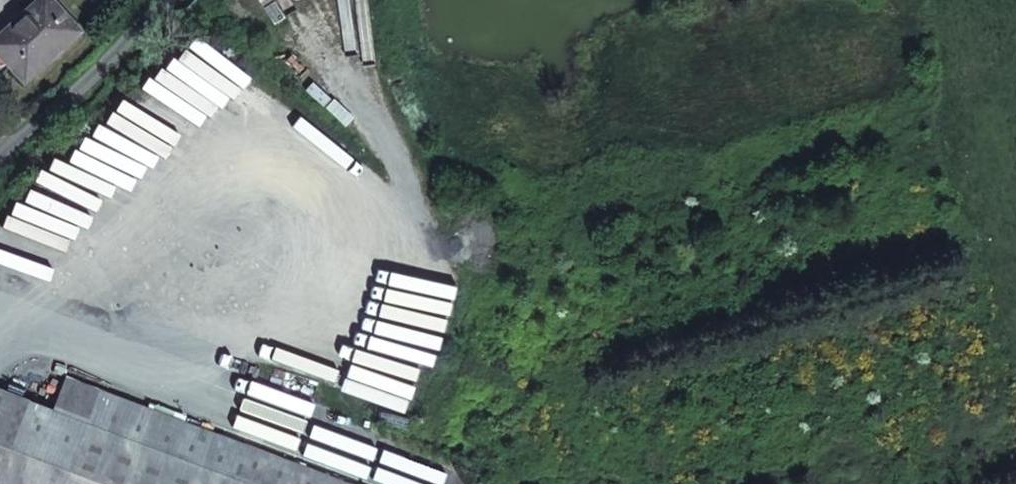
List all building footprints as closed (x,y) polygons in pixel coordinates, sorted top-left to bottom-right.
[(26,83),(79,33),(49,0),(43,0),(13,28),(18,33),(0,50),(0,55),(26,83)] [(67,380),(56,413),(0,391),(0,483),(343,483),(67,380)]
